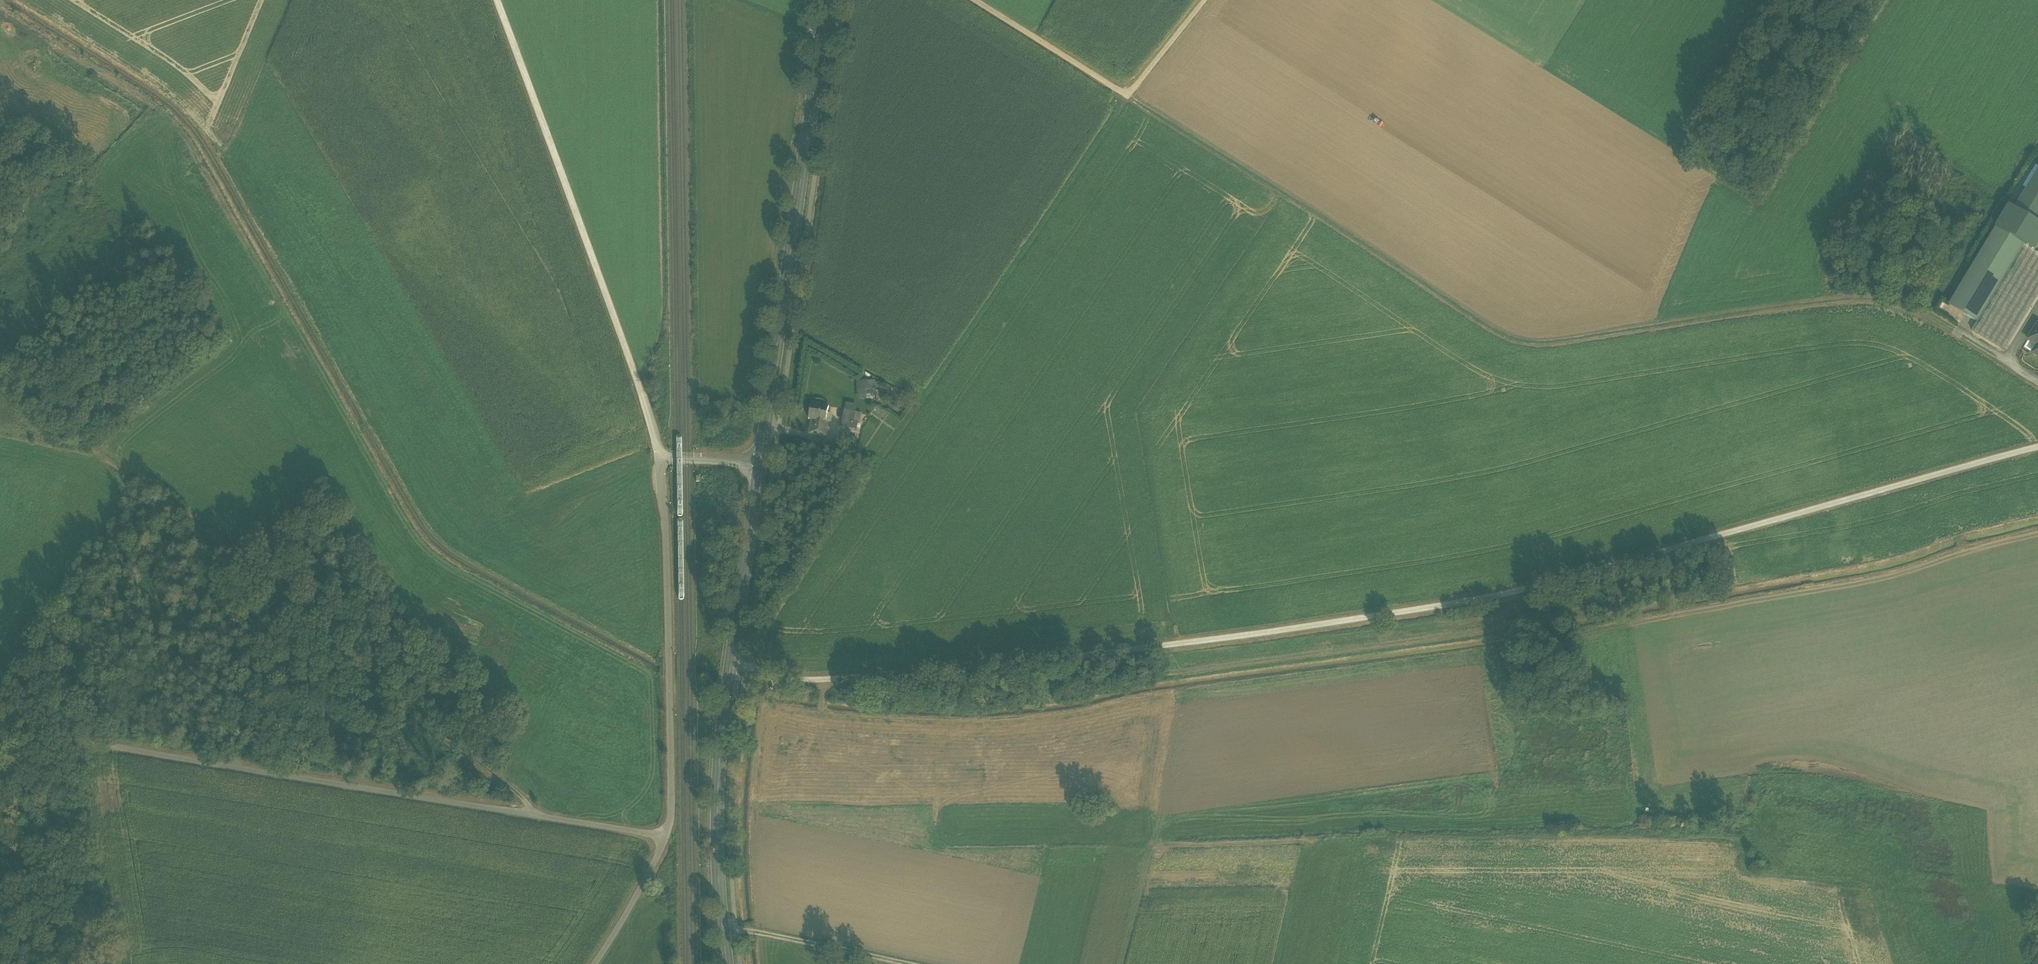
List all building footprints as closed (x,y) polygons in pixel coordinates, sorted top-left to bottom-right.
[(2014,210),(2037,224),(2037,171),(2014,210)] [(1976,322),(2023,245),(1995,228),(1948,305),(1976,322)] [(2023,245),(1976,322),(1972,330),(2005,350),(2037,295),(2037,254),(2023,245)] [(2037,324),(2028,340),(2037,346),(2032,353),(2037,357),(2037,325),(2037,324)] [(858,380),(858,398),(877,397),(876,379),(858,380)] [(830,404),(811,402),(809,418),(811,418),(809,431),(827,434),(829,419),(827,419),(830,404)] [(857,410),(845,408),(842,423),(854,425),(857,410)]
